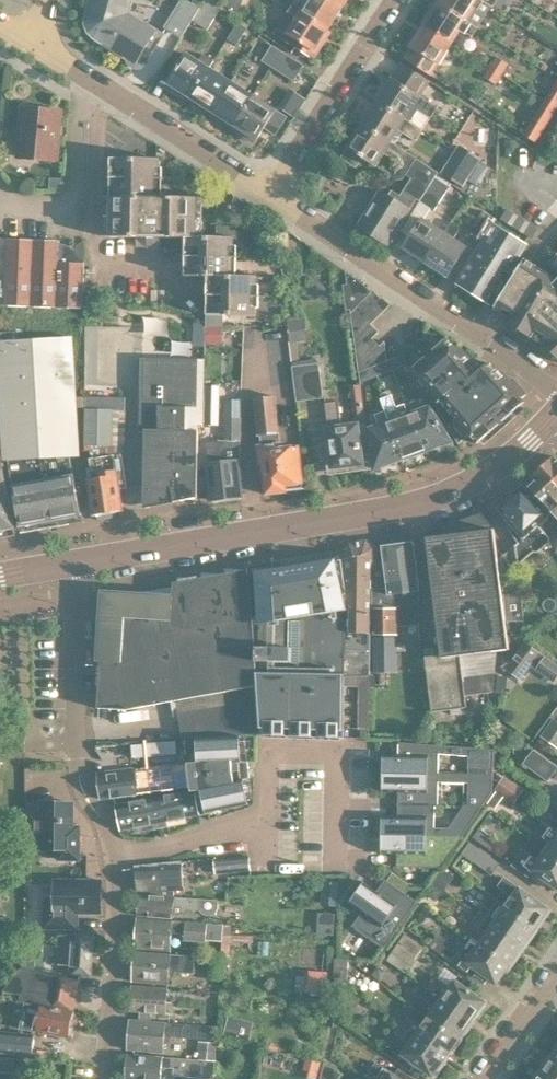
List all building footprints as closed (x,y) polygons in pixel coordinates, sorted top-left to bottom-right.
[(87,33),(92,39),(106,48),(123,58),(124,62),(126,64),(131,68),(134,69),(137,68),(141,66),(161,33),(129,13),(132,1),(128,0),(89,0),(84,17),(83,25),(87,33)] [(196,13),(190,21),(206,31),(220,9),(207,0),(204,0),(196,13)] [(327,28),(340,8),(327,0),(307,0),(300,11),(327,28)] [(345,0),(327,0),(340,8),(345,0)] [(435,0),(421,22),(450,41),(457,30),(467,36),(474,26),(435,0)] [(435,0),(474,26),(478,28),(492,7),(482,0),(435,0)] [(178,41),(190,21),(196,13),(182,5),(165,33),(178,41)] [(293,47),(313,59),(330,33),(326,30),(327,28),(300,11),(291,5),(273,34),(293,47)] [(424,25),(403,58),(428,74),(450,41),(421,22),(424,25)] [(235,46),(246,30),(236,24),(226,40),(235,46)] [(260,62),(269,68),(280,52),(270,46),(260,62)] [(280,52),(269,68),(292,83),(303,67),(280,52)] [(211,62),(202,56),(198,62),(185,53),(163,87),(180,98),(182,94),(188,98),(207,68),(211,62)] [(495,58),(489,67),(501,75),(507,65),(495,58)] [(374,101),(403,120),(409,123),(417,111),(427,118),(434,107),(420,97),(429,83),(400,64),(390,78),(389,78),(374,101)] [(501,75),(489,67),(482,78),(494,86),(501,75)] [(229,82),(207,68),(188,98),(210,112),(229,82)] [(545,100),(556,107),(556,81),(545,100)] [(251,96),(229,82),(210,112),(207,116),(222,125),(225,121),(232,126),(251,96)] [(262,128),(273,135),(284,117),(251,96),(232,126),(239,130),(240,135),(248,140),(252,139),(254,140),(262,128)] [(556,107),(545,100),(523,136),(535,143),(556,107)] [(409,123),(403,120),(374,101),(359,124),(389,143),(397,131),(413,141),(420,130),(409,123)] [(18,158),(52,161),(58,112),(23,109),(20,132),(18,131),(16,149),(19,149),(18,158)] [(359,124),(338,157),(353,167),(359,157),(373,167),(382,153),(399,165),(389,182),(401,181),(415,160),(389,143),(359,124)] [(439,173),(459,185),(477,158),(457,145),(439,173)] [(157,194),(158,160),(108,159),(107,239),(145,240),(145,247),(158,247),(158,240),(183,240),(198,240),(208,241),(208,238),(201,238),(202,199),(164,199),(164,194),(157,194)] [(434,179),(417,169),(398,199),(391,194),(388,199),(379,193),(357,228),(386,246),(414,200),(419,203),(428,188),(434,179)] [(434,179),(428,188),(419,203),(433,212),(448,188),(434,179)] [(59,190),(60,181),(49,181),(48,190),(59,190)] [(251,209),(232,197),(226,207),(245,219),(251,209)] [(537,229),(505,209),(499,220),(530,239),(537,229)] [(482,212),(467,234),(481,243),(492,226),(495,221),(482,212)] [(440,231),(419,216),(399,246),(421,260),(440,231)] [(525,247),(492,226),(481,243),(455,285),(488,306),(525,247)] [(183,240),(183,257),(234,258),(240,258),(240,228),(214,227),(214,238),(208,238),(208,241),(198,240),(183,240)] [(462,245),(440,231),(421,260),(443,275),(462,245)] [(290,262),(287,233),(276,234),(280,264),(290,262)] [(80,311),(81,266),(56,265),(56,243),(0,242),(0,309),(80,311)] [(548,264),(556,274),(556,255),(548,264)] [(234,277),(234,258),(183,257),(182,280),(207,281),(207,279),(234,279),(234,277)] [(492,312),(507,321),(505,324),(530,340),(531,338),(541,344),(556,360),(556,280),(556,281),(524,260),(493,309),(494,309),(492,312)] [(344,273),(346,285),(349,311),(349,313),(370,293),(361,284),(344,273)] [(207,279),(207,281),(206,297),(257,298),(257,286),(256,286),(256,277),(234,277),(234,279),(207,279)] [(370,293),(349,313),(351,327),(379,299),(371,291),(370,293)] [(257,309),(257,298),(206,297),(206,319),(254,320),(254,309),(257,309)] [(351,327),(353,342),(370,325),(389,306),(380,298),(379,299),(351,327)] [(295,403),(322,400),(318,364),(317,364),(316,361),(298,363),(296,344),(307,342),(304,319),(286,321),(291,368),(295,403)] [(193,348),(203,348),(204,329),(193,323),(193,348)] [(370,325),(353,342),(355,356),(371,340),(377,333),(370,325)] [(220,329),(205,329),(205,344),(220,345),(220,329)] [(451,418),(444,424),(457,446),(468,437),(475,445),(524,402),(521,399),(525,395),(512,381),(510,383),(499,371),(497,373),(489,363),(483,368),(474,358),(470,361),(458,347),(456,350),(446,339),(410,371),(451,418)] [(70,341),(72,366),(82,366),(80,340),(70,341)] [(355,356),(357,369),(378,347),(371,340),(355,356)] [(72,366),(70,341),(0,346),(0,440),(2,463),(6,463),(11,489),(62,480),(69,520),(80,518),(79,513),(74,489),(69,460),(78,459),(72,366)] [(383,342),(378,347),(357,369),(357,374),(358,374),(369,368),(385,361),(383,342)] [(401,356),(387,361),(391,371),(406,365),(401,356)] [(139,358),(137,433),(144,433),(143,509),(147,508),(174,503),(173,502),(196,498),(197,443),(197,425),(201,425),(202,391),(203,361),(203,360),(139,358)] [(373,378),(391,371),(387,361),(385,361),(369,368),(373,378)] [(359,384),(373,378),(369,368),(358,374),(359,384)] [(203,386),(202,425),(214,425),(215,386),(203,386)] [(370,471),(364,427),(359,386),(349,387),(353,424),(340,425),(337,403),(324,405),(327,431),(323,432),(324,443),(317,444),(320,463),(324,462),(326,476),(370,471)] [(414,435),(404,405),(395,408),(388,391),(379,394),(380,400),(384,412),(390,430),(388,431),(393,447),(396,445),(402,461),(425,454),(418,433),(414,435)] [(418,433),(425,454),(449,446),(453,444),(429,406),(427,407),(422,398),(410,402),(407,391),(400,394),(404,405),(414,435),(418,433)] [(254,403),(257,436),(260,436),(261,447),(258,448),(260,468),(263,468),(265,493),(263,493),(263,494),(304,490),(304,489),(301,489),(297,444),(279,446),(274,396),(254,399),(254,403)] [(110,410),(124,410),(124,399),(85,398),(84,408),(84,409),(110,410)] [(379,429),(370,432),(374,471),(402,461),(396,445),(393,447),(388,431),(390,430),(384,412),(374,415),(375,418),(379,429)] [(239,419),(226,419),(223,419),(222,429),(222,441),(217,441),(217,443),(219,464),(236,462),(236,463),(239,462),(239,443),(239,421),(239,419)] [(206,444),(205,444),(207,465),(219,464),(217,443),(206,444)] [(87,481),(93,517),(120,513),(117,491),(124,490),(119,455),(87,460),(91,480),(87,481)] [(553,459),(525,485),(555,517),(554,518),(556,521),(556,464),(553,459)] [(236,464),(219,465),(207,466),(210,500),(210,502),(238,500),(236,464)] [(12,530),(0,470),(0,532),(12,530)] [(62,480),(11,489),(18,529),(69,520),(62,480)] [(549,519),(522,488),(497,511),(505,521),(512,528),(509,531),(517,543),(514,546),(515,550),(519,566),(532,553),(538,553),(548,544),(548,538),(539,528),(541,526),(549,519)] [(493,692),(496,653),(509,651),(506,623),(497,560),(491,511),(426,533),(442,657),(425,657),(432,713),(467,709),(465,696),(493,692)] [(373,584),(373,565),(377,562),(377,548),(365,542),(348,544),(349,549),(346,552),(342,553),(349,594),(346,594),(345,677),(368,677),(369,635),(371,584),(373,584)] [(419,607),(419,580),(414,543),(382,547),(377,548),(377,562),(373,565),(373,584),(371,584),(369,635),(374,635),(397,635),(397,610),(419,607)] [(525,623),(525,620),(524,605),(522,580),(519,566),(515,550),(514,546),(497,560),(506,623),(525,623)] [(345,677),(346,594),(349,594),(342,553),(302,560),(303,567),(286,567),(286,563),(248,569),(249,576),(260,735),(285,736),(285,733),(296,733),(296,737),(342,738),(343,677),(345,677)] [(237,736),(260,735),(249,576),(248,576),(247,570),(173,584),(171,601),(161,601),(161,599),(104,595),(97,709),(125,710),(175,701),(181,739),(197,738),(237,736)] [(395,640),(374,640),(374,674),(395,674),(395,640)] [(542,655),(526,643),(506,671),(517,679),(528,664),(553,682),(556,676),(556,665),(542,655)] [(541,737),(552,745),(556,737),(556,724),(553,721),(541,737)] [(186,764),(188,778),(248,770),(246,762),(238,761),(237,736),(197,738),(199,762),(186,764)] [(162,744),(163,755),(185,753),(184,742),(162,744)] [(467,776),(492,776),(493,750),(398,743),(397,755),(383,755),(382,774),(437,775),(438,755),(468,757),(467,776)] [(532,750),(532,751),(526,746),(519,755),(525,759),(521,765),(547,783),(556,769),(556,768),(532,750)] [(130,796),(189,788),(188,778),(186,764),(186,762),(95,774),(98,799),(111,798),(114,805),(130,801),(130,796)] [(249,778),(248,770),(188,778),(189,788),(190,793),(194,815),(198,815),(197,813),(206,811),(207,813),(246,805),(241,781),(249,778)] [(462,806),(482,806),(491,793),(492,776),(467,776),(437,775),(382,774),(382,793),(397,793),(397,805),(437,806),(437,805),(438,783),(467,783),(467,805),(462,805),(462,806)] [(497,790),(503,797),(513,804),(522,791),(505,779),(497,790)] [(495,791),(486,804),(494,810),(503,797),(495,791)] [(164,796),(154,798),(160,829),(167,827),(166,821),(194,815),(190,793),(164,796)] [(152,830),(160,829),(154,798),(114,806),(119,830),(151,824),(152,830)] [(63,860),(69,860),(78,860),(78,827),(72,827),(72,803),(58,803),(55,800),(46,800),(43,803),(39,803),(39,811),(24,810),(23,841),(39,841),(39,849),(64,850),(63,860)] [(461,837),(480,809),(482,806),(462,806),(462,807),(447,829),(434,829),(434,807),(437,807),(437,806),(397,805),(397,817),(382,816),(381,835),(461,837)] [(556,835),(556,823),(548,817),(542,825),(556,835)] [(542,825),(537,833),(552,843),(544,854),(556,863),(556,835),(542,825)] [(491,852),(497,842),(479,829),(472,839),(491,852)] [(461,837),(381,835),(381,854),(396,854),(395,867),(440,868),(461,837)] [(490,876),(499,864),(468,843),(460,855),(490,876)] [(522,853),(513,866),(528,878),(532,873),(556,891),(556,863),(544,854),(537,864),(522,853)] [(248,857),(247,857),(213,860),(214,873),(249,870),(248,857)] [(137,892),(151,892),(152,896),(176,899),(176,891),(182,891),(180,862),(134,867),(137,892)] [(443,891),(452,878),(441,870),(432,884),(443,891)] [(383,949),(416,902),(384,879),(375,891),(363,883),(348,904),(360,913),(351,926),(383,949)] [(504,879),(497,889),(512,900),(506,909),(535,929),(549,910),(504,879)] [(43,928),(69,929),(76,929),(76,913),(100,914),(100,881),(54,880),(53,912),(43,912),(43,928)] [(320,907),(336,908),(337,885),(322,884),(320,907)] [(433,899),(439,890),(431,884),(425,893),(433,899)] [(522,948),(535,929),(506,909),(498,919),(462,893),(456,902),(477,917),(478,916),(522,948)] [(176,899),(152,896),(141,895),(139,917),(174,920),(176,920),(178,919),(180,919),(183,917),(183,916),(185,915),(186,913),(187,911),(198,912),(200,914),(201,915),(204,916),(205,917),(207,917),(209,917),(211,916),(213,914),(214,913),(215,912),(216,910),(217,907),(217,905),(216,903),(215,901),(176,899)] [(478,916),(477,917),(472,925),(487,936),(480,945),(509,966),(522,948),(478,916)] [(221,939),(222,926),(173,923),(139,921),(137,950),(171,952),(172,935),(183,935),(183,942),(205,944),(205,941),(221,943),(221,939)] [(404,974),(422,948),(404,935),(385,961),(404,974)] [(441,957),(450,944),(437,935),(428,947),(441,957)] [(72,938),(53,936),(51,949),(61,950),(59,968),(70,969),(70,978),(90,979),(94,937),(72,937),(72,938)] [(221,939),(221,943),(220,958),(228,958),(229,944),(247,944),(247,938),(229,937),(229,939),(221,939)] [(509,966),(480,945),(472,939),(464,950),(458,946),(452,954),(496,985),(509,966)] [(136,953),(134,984),(168,986),(169,974),(193,975),(194,957),(171,956),(136,953)] [(34,969),(35,956),(23,956),(22,969),(34,969)] [(220,974),(221,961),(211,960),(210,974),(220,974)] [(346,980),(347,961),(334,960),(332,979),(346,980)] [(377,966),(371,975),(378,981),(383,975),(382,970),(377,966)] [(10,1005),(16,1007),(17,1007),(18,1003),(37,1007),(39,1008),(40,1005),(59,1009),(58,1012),(73,1014),(80,982),(21,970),(2,992),(1,999),(11,1001),(10,1005)] [(308,971),(307,993),(324,994),(326,972),(308,971)] [(431,984),(425,992),(470,1024),(474,1018),(477,1020),(486,1007),(453,983),(445,994),(431,984)] [(133,989),(131,1013),(166,1015),(171,1016),(172,1004),(167,1004),(168,992),(133,989)] [(347,990),(339,1001),(351,1010),(360,998),(347,990)] [(466,1029),(470,1024),(425,992),(419,1000),(434,1011),(427,1020),(459,1044),(469,1031),(466,1029)] [(16,1007),(12,1025),(48,1034),(48,1032),(68,1038),(73,1014),(58,1012),(59,1009),(40,1005),(39,1008),(37,1007),(18,1003),(17,1007),(16,1007)] [(236,1039),(240,1021),(228,1018),(224,1036),(236,1039)] [(405,1020),(399,1027),(444,1059),(449,1052),(451,1055),(459,1044),(427,1020),(420,1031),(405,1020)] [(184,1027),(131,1023),(128,1051),(163,1054),(164,1039),(183,1040),(215,1042),(216,1028),(184,1027)] [(444,1059),(399,1027),(393,1036),(408,1047),(401,1057),(432,1078),(434,1078),(442,1068),(439,1065),(444,1059)] [(13,1054),(15,1034),(0,1032),(0,1052),(13,1054)] [(215,1044),(197,1042),(196,1061),(214,1063),(215,1044)] [(126,1078),(160,1078),(161,1070),(173,1071),(172,1078),(184,1078),(212,1078),(214,1064),(128,1057),(126,1078)] [(552,1058),(547,1064),(545,1062),(536,1074),(544,1078),(556,1078),(556,1061),(552,1058)] [(14,1075),(15,1062),(0,1060),(0,1078),(14,1078),(14,1075)] [(319,1064),(305,1061),(302,1072),(308,1074),(307,1078),(315,1078),(319,1064)] [(319,1078),(337,1078),(340,1075),(323,1064),(319,1078)] [(368,1073),(375,1078),(409,1078),(399,1071),(394,1078),(375,1064),(368,1073)]
